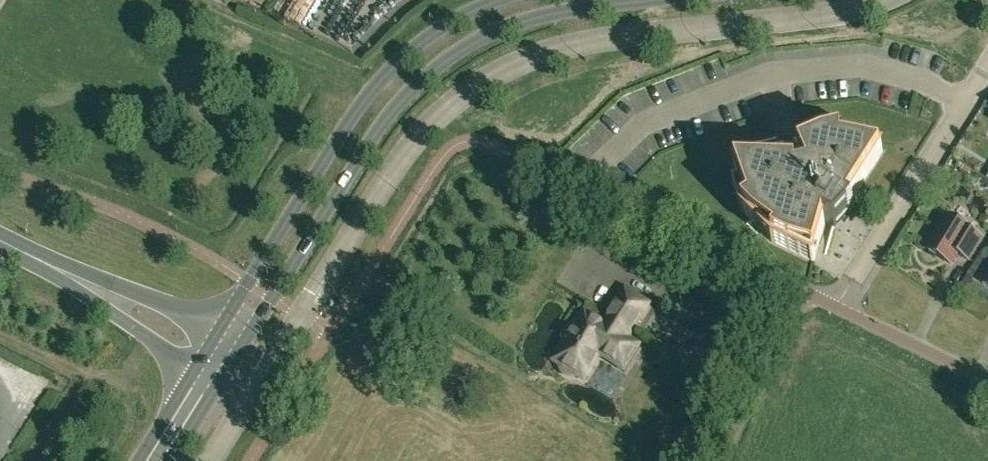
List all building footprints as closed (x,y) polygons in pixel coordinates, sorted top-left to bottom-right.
[(799,145),(799,144),(797,145),(801,156),(779,161),(781,168),(734,166),(734,167),(744,194),(750,203),(741,210),(772,241),(811,260),(811,261),(813,262),(825,220),(835,226),(846,208),(883,151),(882,151),(854,145),(843,146),(842,135),(814,141),(799,145)] [(947,215),(926,249),(951,264),(958,254),(969,261),(982,239),(971,232),(972,230),(947,215)] [(639,345),(630,340),(627,338),(648,304),(625,289),(603,323),(584,311),(554,360),(560,365),(561,366),(561,367),(561,369),(562,370),(563,371),(564,373),(566,374),(568,375),(569,375),(571,376),(574,376),(576,376),(577,375),(584,379),(600,354),(624,369),(639,345)]
